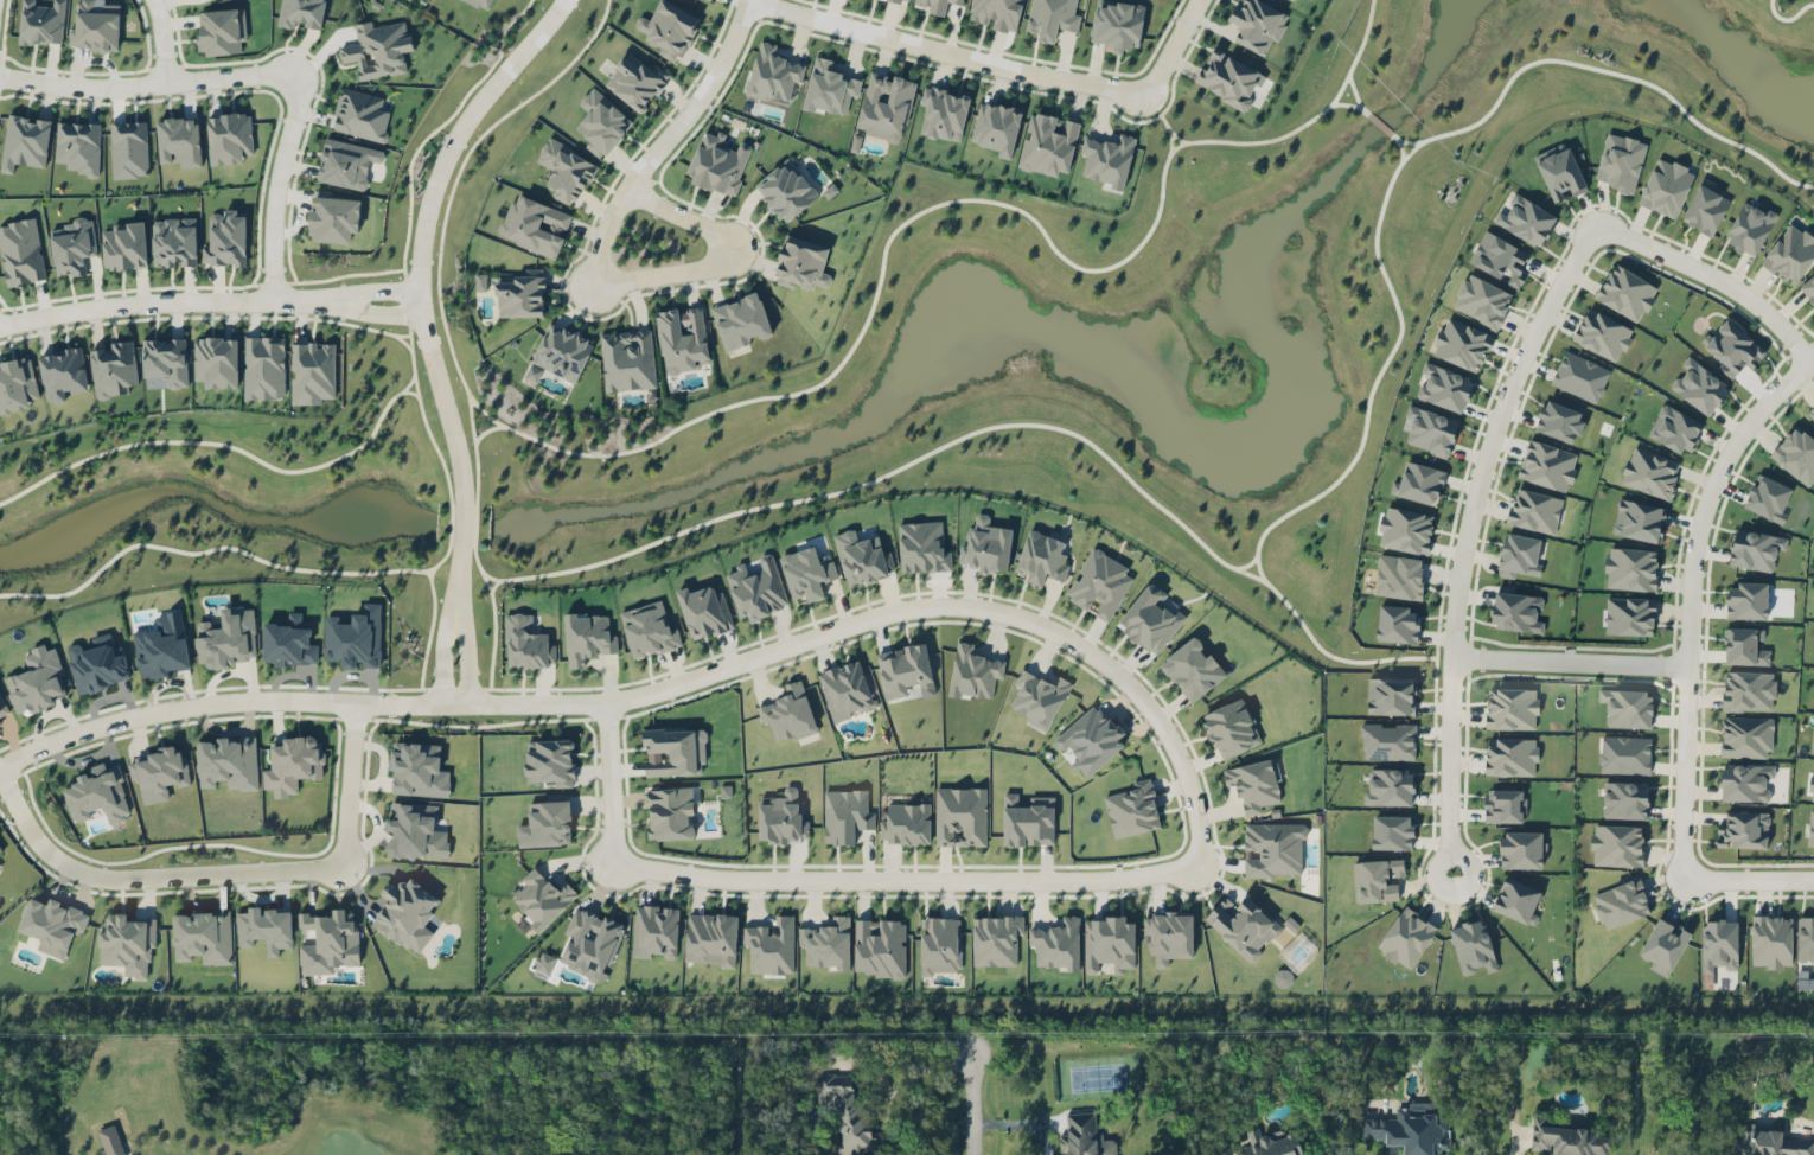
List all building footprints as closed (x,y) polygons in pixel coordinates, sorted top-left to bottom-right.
[(53,6),(34,5),(35,0),(22,0),(19,42),(63,44),(65,0),(53,0),(53,6)] [(119,50),(120,4),(104,3),(104,0),(76,0),(75,48),(119,50)] [(278,23),(321,31),(327,0),(282,0),(278,23)] [(487,9),(492,0),(467,0),(487,9)] [(663,0),(660,0),(651,20),(641,15),(635,28),(648,34),(645,41),(661,48),(659,53),(680,63),(701,17),(663,0)] [(964,0),(915,0),(914,8),(945,14),(948,1),(963,5),(964,0)] [(968,19),(991,25),(990,27),(1016,33),(1024,0),(972,0),(968,19)] [(1039,32),(1037,40),(1055,43),(1057,28),(1077,32),(1081,14),(1075,13),(1077,0),(1032,0),(1027,30),(1039,32)] [(1110,0),(1096,0),(1091,42),(1113,45),(1112,53),(1123,54),(1124,47),(1139,49),(1145,5),(1110,0)] [(1260,0),(1239,0),(1228,20),(1241,27),(1234,40),(1264,55),(1272,39),(1277,41),(1290,15),(1260,0)] [(242,52),(241,41),(246,41),(244,8),(199,10),(202,54),(242,52)] [(407,72),(404,51),(414,50),(411,30),(406,31),(405,20),(373,26),(372,20),(355,23),(358,43),(340,46),(342,63),(357,60),(360,79),(407,72)] [(746,94),(788,105),(794,80),(801,82),(806,64),(774,56),(778,44),(760,40),(746,94)] [(1193,83),(1244,108),(1262,72),(1214,48),(1204,68),(1201,67),(1193,83)] [(604,84),(641,113),(666,81),(630,52),(604,84)] [(803,107),(846,117),(851,95),(858,97),(862,78),(830,71),(833,59),(815,55),(803,107)] [(858,128),(905,135),(914,78),(868,70),(858,128)] [(959,143),(971,97),(925,85),(920,104),(926,106),(919,132),(959,143)] [(385,142),(392,111),(381,109),(384,97),(342,87),(332,129),(385,142)] [(1000,149),(998,156),(1011,159),(1023,110),(980,99),(970,142),(1000,149)] [(210,164),(244,162),(244,156),(254,155),(250,112),(206,116),(210,164)] [(1079,121),(1030,112),(1019,167),(1069,176),(1079,121)] [(51,120),(8,115),(2,171),(13,173),(14,163),(46,167),(51,120)] [(202,166),(199,117),(157,119),(159,162),(180,161),(180,167),(202,166)] [(112,178),(148,177),(146,121),(110,122),(112,178)] [(100,123),(57,122),(55,162),(67,162),(67,172),(98,173),(100,123)] [(752,145),(740,141),(737,150),(723,145),(726,133),(717,130),(716,134),(703,130),(687,181),(735,196),(752,145)] [(1647,142),(1607,132),(1594,181),(1634,192),(1647,142)] [(1123,190),(1136,136),(1120,133),(1118,144),(1085,136),(1080,154),(1087,155),(1082,176),(1111,183),(1110,187),(1123,190)] [(385,150),(325,137),(317,180),(364,190),(371,161),(382,163),(385,150)] [(597,162),(548,138),(536,161),(553,169),(546,184),(556,188),(552,196),(575,207),(597,162)] [(1587,188),(1567,141),(1534,155),(1554,203),(1587,188)] [(1677,218),(1695,171),(1656,156),(1638,204),(1677,218)] [(754,184),(782,223),(818,198),(790,158),(754,184)] [(1732,200),(1700,183),(1680,219),(1712,236),(1732,200)] [(1557,213),(1511,192),(1496,225),(1542,246),(1557,213)] [(494,234),(554,259),(573,215),(523,193),(518,204),(510,200),(494,234)] [(309,241),(351,243),(352,232),(359,233),(361,198),(315,196),(315,209),(310,209),(309,241)] [(1724,241),(1756,257),(1777,215),(1745,199),(1724,241)] [(202,264),(246,265),(247,212),(223,211),(222,226),(210,225),(209,245),(203,245),(202,264)] [(8,286),(47,278),(34,217),(0,225),(0,249),(8,286)] [(96,255),(92,218),(63,220),(64,228),(51,229),(55,276),(86,273),(84,256),(96,255)] [(197,265),(196,218),(152,219),(154,266),(197,265)] [(1761,262),(1793,286),(1813,258),(1813,239),(1791,221),(1761,262)] [(147,267),(145,223),(101,225),(103,264),(115,264),(115,269),(147,267)] [(1469,263),(1519,288),(1527,273),(1522,270),(1531,253),(1485,230),(1469,263)] [(830,248),(788,234),(772,281),(793,288),(795,283),(810,288),(812,282),(828,287),(832,275),(822,271),(830,248)] [(1595,297),(1638,322),(1659,288),(1615,262),(1595,297)] [(545,267),(517,267),(517,280),(494,280),(494,315),(545,315),(545,267)] [(1451,306),(1497,329),(1514,294),(1468,272),(1451,306)] [(475,273),(475,290),(488,290),(488,273),(475,273)] [(1813,307),(1813,274),(1798,290),(1813,307)] [(712,306),(725,351),(751,343),(750,340),(772,333),(760,293),(712,306)] [(657,311),(664,374),(697,370),(696,362),(710,360),(704,307),(680,309),(680,308),(657,311)] [(1618,362),(1634,329),(1588,307),(1573,340),(1618,362)] [(1494,334),(1445,317),(1432,355),(1480,372),(1494,334)] [(1734,378),(1746,363),(1753,368),(1767,350),(1724,317),(1703,345),(1722,360),(1718,366),(1734,378)] [(531,362),(576,382),(595,341),(564,327),(563,331),(548,324),(531,362)] [(604,391),(655,388),(652,331),(601,333),(604,391)] [(245,398),(284,398),(285,337),(246,336),(245,398)] [(143,377),(168,376),(169,388),(187,387),(186,338),(143,339),(143,377)] [(239,338),(194,338),(194,380),(205,380),(205,387),(238,388),(239,338)] [(138,384),(133,339),(111,342),(112,347),(90,350),(96,398),(130,394),(128,385),(138,384)] [(336,344),(317,343),(317,342),(292,342),(291,404),(323,404),(323,398),(335,398),(336,344)] [(37,355),(48,403),(68,399),(67,395),(90,390),(81,346),(37,355)] [(1597,403),(1611,370),(1565,350),(1551,383),(1597,403)] [(30,355),(0,362),(0,365),(0,366),(0,413),(31,407),(29,400),(40,397),(30,355)] [(1731,388),(1689,355),(1681,365),(1686,368),(1671,388),(1708,417),(1731,388)] [(1463,413),(1475,379),(1425,361),(1421,371),(1426,373),(1418,397),(1463,413)] [(1535,430),(1572,443),(1576,433),(1581,435),(1588,414),(1545,400),(1535,430)] [(1647,432),(1686,455),(1704,425),(1666,402),(1647,432)] [(1448,456),(1460,419),(1410,404),(1403,427),(1410,430),(1405,443),(1448,456)] [(1812,487),(1813,484),(1813,439),(1793,425),(1770,458),(1812,487)] [(1518,477),(1567,492),(1579,453),(1529,438),(1518,477)] [(1682,461),(1633,446),(1621,484),(1670,499),(1682,461)] [(1446,470),(1406,460),(1400,482),(1393,480),(1390,493),(1437,505),(1446,470)] [(1743,508),(1781,522),(1794,487),(1756,473),(1743,508)] [(1507,524),(1555,534),(1563,497),(1515,487),(1507,524)] [(1659,542),(1665,506),(1619,498),(1613,534),(1659,542)] [(1378,545),(1427,555),(1435,515),(1386,505),(1378,545)] [(1013,528),(989,526),(990,514),(976,512),(975,528),(968,528),(966,545),(960,545),(958,567),(997,571),(997,570),(1008,571),(1013,528)] [(900,571),(952,570),(951,551),(943,551),(942,521),(899,522),(900,571)] [(1729,563),(1772,573),(1778,548),(1786,550),(1788,538),(1737,527),(1729,563)] [(833,534),(848,587),(890,576),(881,546),(873,548),(870,537),(858,541),(855,528),(833,534)] [(1064,581),(1070,564),(1064,563),(1067,554),(1061,553),(1065,540),(1029,529),(1016,570),(1029,573),(1026,582),(1042,587),(1046,575),(1064,581)] [(1538,575),(1544,538),(1504,533),(1498,575),(1515,578),(1515,572),(1538,575)] [(779,556),(792,599),(806,595),(808,602),(826,597),(821,582),(837,578),(830,554),(818,557),(815,545),(779,556)] [(1133,577),(1125,573),(1129,566),(1093,547),(1077,579),(1075,578),(1065,597),(1093,611),(1091,613),(1109,622),(1133,577)] [(1606,588),(1656,591),(1658,550),(1608,547),(1606,588)] [(725,571),(740,618),(748,615),(750,619),(790,607),(772,552),(758,556),(762,567),(747,572),(745,565),(725,571)] [(1420,599),(1425,559),(1379,553),(1374,594),(1420,599)] [(1187,616),(1175,607),(1171,613),(1158,602),(1166,593),(1150,581),(1116,625),(1156,656),(1187,616)] [(1726,618),(1767,619),(1768,582),(1737,582),(1737,590),(1726,589),(1726,618)] [(676,590),(692,640),(728,628),(714,584),(690,592),(688,586),(676,590)] [(1543,632),(1545,621),(1539,621),(1542,596),(1494,590),(1490,626),(1543,632)] [(1606,634),(1655,635),(1655,598),(1607,597),(1606,634)] [(620,611),(633,659),(683,645),(677,626),(670,628),(662,599),(620,611)] [(221,608),(222,627),(212,628),(212,620),(195,621),(198,665),(258,661),(254,605),(221,608)] [(1418,642),(1419,607),(1378,606),(1377,641),(1418,642)] [(156,614),(158,629),(143,632),(144,639),(137,640),(139,657),(137,657),(140,677),(190,670),(181,611),(156,614)] [(263,661),(274,661),(274,663),(318,664),(319,643),(311,643),(311,621),(301,621),(302,611),(289,611),(288,623),(264,623),(263,661)] [(506,613),(507,668),(550,667),(549,632),(535,633),(535,612),(506,613)] [(567,668),(585,667),(584,655),(618,653),(617,634),(610,635),(609,612),(564,615),(567,668)] [(1757,628),(1726,627),(1725,663),(1769,664),(1770,648),(1757,648),(1757,628)] [(131,680),(123,645),(114,647),(111,632),(100,634),(103,645),(73,651),(82,691),(131,680)] [(1160,662),(1189,703),(1226,677),(1203,645),(1203,646),(1196,636),(1160,662)] [(949,694),(992,700),(995,677),(1003,678),(1005,659),(975,655),(976,643),(957,640),(949,694)] [(936,695),(926,641),(902,646),(903,648),(877,653),(885,700),(910,695),(908,688),(920,686),(922,698),(936,695)] [(6,677),(16,713),(67,699),(60,675),(64,674),(55,643),(23,653),(28,670),(6,677)] [(832,723),(851,718),(849,713),(874,706),(862,659),(818,671),(832,723)] [(1045,733),(1073,682),(1059,675),(1054,685),(1023,668),(1014,684),(1020,687),(1010,706),(1028,716),(1025,722),(1045,733)] [(1725,670),(1724,709),(1774,710),(1775,672),(1725,670)] [(1413,714),(1414,678),(1368,677),(1367,713),(1413,714)] [(775,742),(817,731),(803,678),(784,684),(787,696),(756,705),(761,724),(769,721),(775,742)] [(1487,728),(1537,729),(1537,688),(1487,688),(1487,728)] [(1607,701),(1607,726),(1650,728),(1651,690),(1599,689),(1599,701),(1607,701)] [(8,713),(0,693),(0,716),(8,713)] [(1262,743),(1242,697),(1201,715),(1220,760),(1262,743)] [(1125,745),(1119,738),(1123,734),(1096,703),(1052,740),(1061,751),(1068,746),(1078,758),(1072,762),(1085,778),(1125,745)] [(1721,756),(1771,758),(1772,717),(1722,716),(1721,756)] [(1415,760),(1416,724),(1363,724),(1362,759),(1415,760)] [(646,775),(706,773),(704,728),(642,731),(643,749),(646,749),(646,775)] [(297,779),(321,778),(320,735),(282,736),(282,742),(271,742),(272,768),(263,769),(263,789),(273,788),(273,796),(298,796),(297,779)] [(1650,774),(1651,737),(1601,735),(1600,772),(1650,774)] [(258,788),(256,737),(198,739),(199,787),(216,787),(216,780),(228,779),(228,789),(258,788)] [(1486,774),(1536,775),(1537,738),(1486,738),(1486,774)] [(526,740),(527,781),(555,780),(555,787),(574,786),(573,739),(526,740)] [(391,794),(449,796),(450,770),(440,770),(441,743),(392,742),(391,794)] [(142,804),(170,799),(168,786),(189,783),(184,746),(147,752),(148,758),(136,760),(142,804)] [(1222,768),(1226,787),(1238,784),(1244,816),(1262,812),(1261,805),(1280,801),(1272,759),(1222,768)] [(73,822),(92,817),(90,811),(103,806),(108,822),(132,815),(117,764),(105,767),(104,762),(86,767),(88,772),(76,776),(78,783),(63,788),(73,822)] [(1769,801),(1770,787),(1766,787),(1766,777),(1775,777),(1775,764),(1721,764),(1721,801),(1769,801)] [(1413,805),(1414,769),(1367,768),(1366,804),(1413,805)] [(1114,838),(1162,827),(1150,777),(1132,781),(1134,788),(1104,796),(1114,838)] [(1603,818),(1647,819),(1649,782),(1604,781),(1603,818)] [(760,842),(804,841),(803,799),(798,799),(797,786),(784,786),(784,796),(759,797),(760,842)] [(648,788),(650,840),(694,838),(692,787),(648,788)] [(986,787),(936,788),(936,846),(986,845),(986,787)] [(875,829),(875,811),(868,811),(868,789),(825,789),(824,844),(855,844),(855,829),(875,829)] [(1522,789),(1485,789),(1485,822),(1521,822),(1522,789)] [(1054,796),(1030,796),(1030,806),(1018,806),(1018,792),(1003,792),(1004,845),(1055,844),(1054,796)] [(571,800),(528,801),(529,823),(517,824),(518,846),(572,844),(571,800)] [(438,804),(389,801),(387,832),(389,832),(387,854),(401,855),(401,854),(448,857),(449,830),(436,829),(438,804)] [(887,803),(887,820),(880,820),(880,843),(931,844),(931,804),(887,803)] [(1717,824),(1716,846),(1768,848),(1769,812),(1726,811),(1726,824),(1717,824)] [(1413,816),(1374,815),(1373,848),(1412,849),(1413,816)] [(1245,850),(1259,850),(1259,857),(1245,857),(1245,875),(1303,875),(1303,823),(1245,822),(1245,850)] [(1643,825),(1593,824),(1593,865),(1642,866),(1643,825)] [(1542,867),(1542,832),(1500,833),(1500,868),(1542,867)] [(1399,900),(1398,879),(1405,879),(1404,859),(1354,861),(1356,902),(1399,900)] [(542,931),(578,893),(568,884),(561,892),(534,866),(521,879),(526,884),(510,900),(542,931)] [(370,922),(419,955),(434,932),(425,926),(435,911),(431,909),(439,897),(410,877),(406,884),(394,876),(377,902),(382,905),(370,922)] [(1542,891),(1506,876),(1491,909),(1528,924),(1542,891)] [(1603,929),(1651,914),(1640,877),(1592,892),(1603,929)] [(1251,962),(1282,928),(1247,896),(1237,907),(1225,896),(1204,919),(1251,962)] [(18,930),(40,938),(36,949),(64,959),(75,930),(83,933),(90,913),(50,898),(48,904),(30,897),(18,930)] [(679,908),(635,905),(632,957),(651,958),(651,952),(665,953),(664,958),(677,959),(679,908)] [(1411,970),(1438,926),(1404,905),(1377,949),(1411,970)] [(625,923),(605,916),(604,918),(576,906),(564,933),(569,935),(558,964),(599,980),(600,977),(603,979),(625,923)] [(292,907),(248,909),(248,911),(237,912),(238,947),(253,946),(253,938),(265,938),(266,957),(279,957),(279,948),(293,947),(292,907)] [(359,965),(357,909),(333,910),(333,913),(299,915),(299,930),(316,929),(316,944),(300,944),(301,975),(334,974),(334,966),(359,965)] [(173,912),(174,960),(192,960),(191,954),(203,954),(203,964),(232,964),(231,911),(173,912)] [(1194,914),(1145,912),(1144,934),(1150,934),(1150,954),(1155,955),(1154,967),(1169,968),(1169,957),(1193,958),(1194,914)] [(100,964),(125,964),(125,977),(152,977),(153,918),(128,918),(128,913),(101,913),(100,964)] [(685,961),(709,962),(709,952),(721,953),(720,967),(736,968),(738,915),(687,913),(685,961)] [(794,915),(772,915),(772,926),(745,925),(745,945),(751,945),(751,973),(793,973),(794,915)] [(850,970),(850,915),(833,915),(833,926),(799,926),(799,946),(806,945),(806,966),(837,965),(837,970),(850,970)] [(1079,915),(1062,916),(1062,926),(1029,927),(1030,946),(1036,946),(1037,967),(1067,966),(1067,971),(1080,970),(1079,915)] [(1792,915),(1752,916),(1752,966),(1793,966),(1792,915)] [(1798,915),(1797,961),(1813,961),(1813,916),(1798,915)] [(973,965),(1017,965),(1017,934),(1023,933),(1023,916),(973,916),(973,965)] [(921,930),(921,972),(960,972),(961,918),(921,917),(921,930)] [(1136,969),(1135,922),(1125,922),(1125,917),(1085,918),(1086,973),(1099,973),(1099,962),(1114,962),(1114,969),(1136,969)] [(1449,926),(1462,973),(1485,967),(1487,972),(1497,969),(1483,917),(1449,926)] [(1670,977),(1690,931),(1657,917),(1640,955),(1653,960),(1649,968),(1670,977)] [(855,971),(874,971),(874,977),(904,978),(905,920),(856,919),(855,971)] [(1701,921),(1702,973),(1713,973),(1713,965),(1725,965),(1725,969),(1739,969),(1738,921),(1701,921)] [(556,956),(541,951),(535,969),(550,974),(556,956)] [(836,1154),(864,1154),(868,1076),(817,1073),(817,1095),(838,1096),(836,1154)] [(1362,1137),(1385,1138),(1385,1146),(1403,1146),(1402,1154),(1436,1154),(1436,1148),(1448,1148),(1448,1109),(1395,1109),(1395,1117),(1362,1117),(1362,1137)] [(1117,1138),(1099,1140),(1098,1110),(1067,1111),(1067,1132),(1059,1132),(1059,1154),(1117,1154),(1117,1138)] [(1593,1153),(1608,1154),(1610,1130),(1545,1124),(1546,1115),(1532,1113),(1529,1148),(1553,1150),(1552,1154),(1593,1154),(1593,1153)] [(115,1123),(97,1128),(107,1154),(125,1154),(115,1123)] [(1296,1127),(1265,1136),(1262,1125),(1240,1132),(1248,1154),(1304,1154),(1296,1127)] [(1813,1138),(1782,1137),(1783,1128),(1735,1125),(1733,1154),(1813,1154),(1813,1138)]
